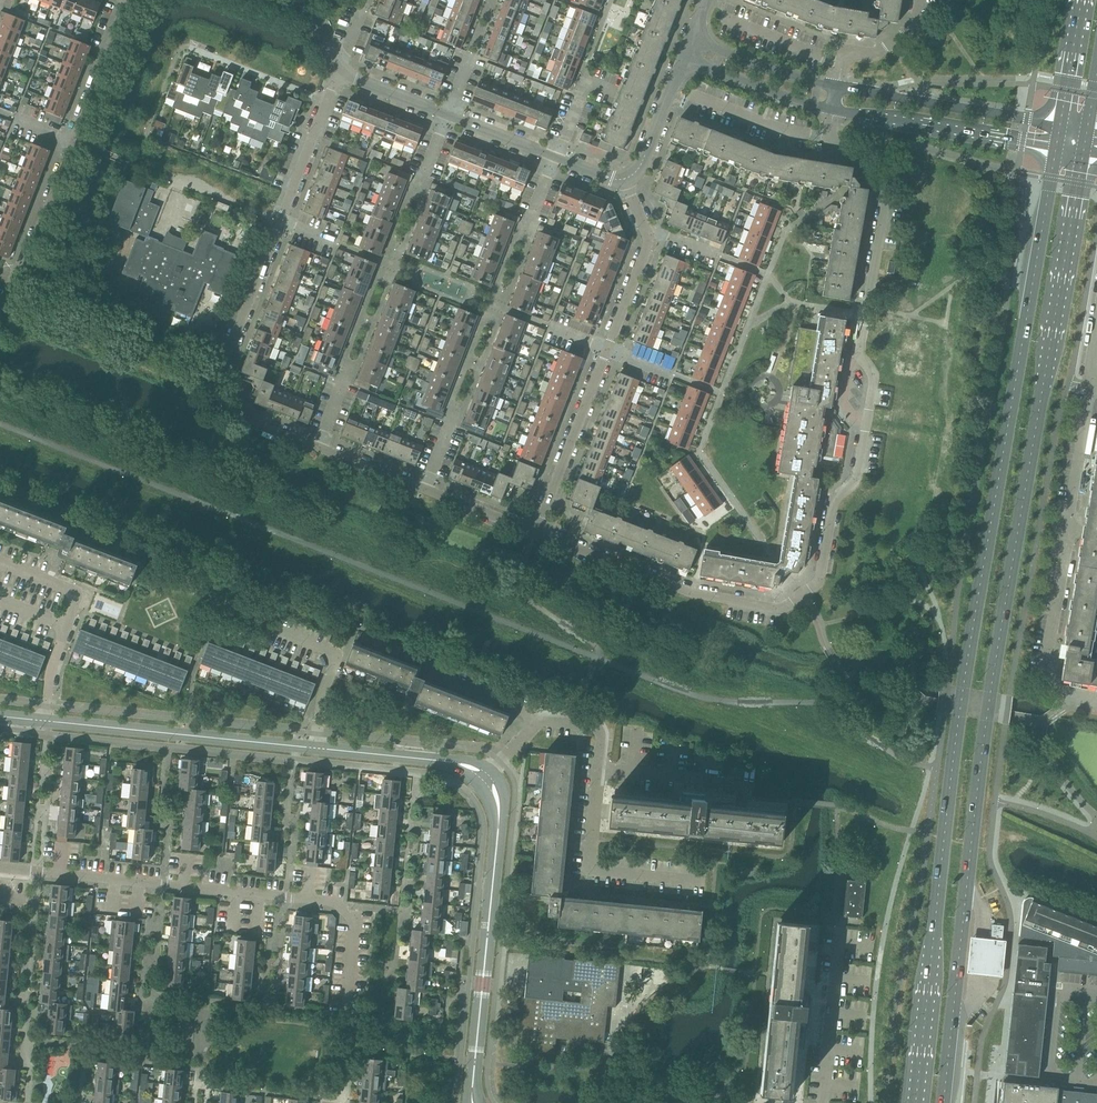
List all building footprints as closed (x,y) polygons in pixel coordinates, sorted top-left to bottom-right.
[(62,9),(66,0),(53,0),(51,5),(62,9)] [(72,13),(78,0),(66,0),(62,9),(72,13)] [(83,17),(90,0),(78,0),(72,13),(83,17)] [(83,17),(94,22),(101,4),(92,0),(90,0),(83,17)] [(403,1),(400,0),(380,0),(379,4),(399,12),(404,14),(408,3),(403,1)] [(453,9),(473,16),(477,6),(462,0),(457,0),(453,9)] [(504,4),(524,12),(528,1),(525,0),(506,0),(504,4)] [(575,1),(599,11),(603,0),(575,0),(575,1)] [(650,15),(673,24),(678,11),(671,9),(672,6),(680,10),(681,7),(680,5),(682,0),(656,0),(652,9),(655,10),(653,15),(650,15)] [(792,17),(798,0),(762,0),(761,4),(761,5),(762,2),(768,4),(767,7),(792,17)] [(827,30),(833,7),(819,1),(819,0),(798,0),(792,17),(817,26),(818,24),(823,26),(822,28),(827,30)] [(881,9),(900,12),(902,0),(877,0),(875,8),(881,9)] [(399,12),(379,4),(375,15),(394,23),(399,12)] [(504,4),(500,15),(520,22),(524,12),(504,4)] [(431,6),(428,11),(434,13),(442,16),(443,12),(435,9),(436,8),(431,6)] [(848,34),(865,37),(868,18),(869,13),(855,10),(854,8),(850,8),(849,9),(833,7),(827,30),(832,31),(832,29),(838,30),(838,32),(848,34)] [(577,8),(573,19),(593,27),(597,16),(577,8)] [(453,9),(449,19),(469,27),(473,16),(453,9)] [(868,18),(865,37),(876,39),(877,29),(882,30),(884,28),(887,26),(888,22),(898,23),(900,12),(881,9),(879,20),(868,18)] [(2,25),(21,33),(26,20),(1,11),(0,14),(0,15),(5,17),(2,25)] [(500,15),(496,25),(516,33),(520,22),(500,15)] [(638,46),(660,55),(665,43),(666,43),(667,42),(668,39),(660,36),(661,34),(668,37),(673,24),(650,15),(650,16),(652,17),(650,22),(648,21),(640,40),(643,41),(640,47),(638,46)] [(449,19),(445,30),(465,38),(469,27),(449,19)] [(573,19),(569,29),(589,37),(593,27),(573,19)] [(0,30),(0,38),(16,45),(21,33),(2,25),(0,30)] [(496,25),(492,36),(512,44),(516,45),(520,35),(516,33),(496,25)] [(569,29),(565,40),(585,48),(589,37),(569,29)] [(465,38),(445,30),(441,41),(461,48),(465,38)] [(77,32),(76,36),(87,41),(89,37),(77,32)] [(43,41),(45,35),(39,33),(37,39),(43,41)] [(365,59),(376,63),(384,43),(385,39),(371,33),(363,53),(367,55),(365,59)] [(46,42),(52,44),(55,37),(49,35),(46,42)] [(492,36),(488,46),(508,54),(512,44),(492,36)] [(422,37),(420,42),(431,47),(433,41),(422,37)] [(11,56),(16,45),(0,38),(0,52),(11,56)] [(73,39),(68,51),(87,58),(91,46),(73,39)] [(565,40),(561,51),(580,58),(585,48),(565,40)] [(376,63),(386,67),(394,47),(384,43),(376,63)] [(508,54),(488,46),(483,57),(508,67),(513,56),(508,54)] [(626,77),(625,78),(648,87),(653,74),(655,73),(656,71),(648,68),(649,66),(655,68),(660,55),(638,46),(637,47),(640,48),(638,54),(635,53),(628,72),(630,73),(628,78),(626,77)] [(386,67),(397,71),(405,51),(394,47),(386,67)] [(561,51),(555,49),(551,59),(557,61),(576,69),(580,58),(561,51)] [(68,51),(63,63),(82,70),(87,58),(68,51)] [(397,71),(408,75),(415,55),(405,51),(397,71)] [(7,68),(11,56),(0,52),(0,65),(7,68)] [(41,55),(39,61),(45,63),(47,57),(41,55)] [(408,75),(418,79),(426,60),(415,55),(408,75)] [(166,97),(175,101),(179,91),(184,93),(192,73),(195,67),(190,65),(192,59),(187,57),(177,83),(173,81),(166,97)] [(436,64),(429,84),(440,88),(447,68),(449,64),(438,59),(436,63),(436,64)] [(418,79),(429,84),(436,64),(426,60),(418,79)] [(557,61),(552,72),(572,79),(576,69),(557,61)] [(63,63),(59,75),(77,82),(82,70),(63,63)] [(498,67),(488,63),(486,68),(496,72),(498,67)] [(215,109),(224,113),(233,89),(229,87),(234,75),(224,71),(222,77),(214,97),(219,99),(215,109)] [(519,75),(509,71),(507,76),(517,80),(519,75)] [(572,79),(552,72),(548,83),(568,90),(572,79)] [(173,107),(187,112),(201,76),(192,73),(184,93),(179,91),(175,101),(173,107)] [(213,115),(215,109),(219,99),(214,97),(222,77),(213,74),(210,80),(202,100),(207,102),(203,112),(213,115)] [(59,75),(54,86),(73,94),(77,82),(59,75)] [(201,76),(187,112),(185,117),(193,120),(195,116),(201,118),(203,112),(207,102),(202,100),(210,80),(201,76)] [(224,113),(233,116),(237,106),(242,108),(250,88),(252,82),(242,78),(237,91),(233,89),(224,113)] [(625,78),(613,109),(636,118),(641,105),(635,102),(635,100),(643,103),(644,101),(644,99),(643,99),(648,87),(625,78)] [(472,101),(483,105),(491,85),(480,81),(472,101)] [(483,105),(494,109),(502,89),(491,85),(483,105)] [(54,86),(49,98),(68,106),(73,94),(54,86)] [(231,122),(240,126),(241,126),(244,116),(249,118),(257,98),(259,92),(250,88),(242,108),(237,106),(233,116),(231,122)] [(494,109),(504,113),(512,93),(502,89),(494,109)] [(504,113),(515,117),(523,97),(512,93),(504,113)] [(289,96),(286,103),(279,122),(284,124),(281,131),(285,133),(290,134),(303,102),(289,96)] [(515,117),(525,121),(533,101),(523,97),(515,117)] [(45,111),(48,112),(63,118),(68,106),(49,98),(45,111)] [(238,132),(251,138),(265,102),(257,98),(249,118),(244,116),(241,126),(240,126),(238,132)] [(286,103),(277,99),(275,105),(267,125),(272,127),(268,137),(282,142),(285,133),(281,131),(284,124),(279,122),(286,103)] [(341,120),(352,124),(360,104),(349,100),(341,120)] [(525,121),(536,125),(544,106),(533,101),(525,121)] [(265,102),(251,138),(265,143),(268,137),(272,127),(267,125),(275,105),(265,102)] [(352,124),(363,128),(370,108),(360,104),(352,124)] [(544,106),(536,125),(547,130),(555,110),(544,106)] [(363,128),(373,132),(381,113),(370,108),(363,128)] [(636,118),(613,109),(616,110),(613,116),(611,115),(603,134),(606,135),(604,140),(601,139),(598,147),(612,152),(614,146),(624,149),(629,136),(631,136),(632,133),(624,130),(625,128),(631,131),(636,118)] [(63,118),(48,112),(46,118),(61,124),(63,118)] [(373,132),(384,137),(391,117),(381,113),(373,132)] [(402,121),(391,117),(384,137),(382,141),(393,145),(394,141),(402,121)] [(703,152),(712,130),(700,125),(699,123),(696,122),(693,130),(691,129),(694,123),(680,117),(671,140),(697,150),(698,148),(703,150),(703,152)] [(394,141),(405,145),(413,125),(402,121),(394,141)] [(413,125),(405,145),(416,149),(423,129),(413,125)] [(153,127),(150,133),(162,137),(164,131),(153,127)] [(734,164),(734,165),(743,142),(730,137),(728,143),(726,142),(729,134),(726,133),(724,134),(712,130),(703,152),(704,153),(705,150),(710,152),(709,155),(728,162),(729,160),(734,162),(734,164)] [(174,143),(177,135),(168,132),(165,140),(174,143)] [(580,140),(590,144),(593,136),(583,132),(580,140)] [(38,138),(35,144),(51,150),(53,144),(38,138)] [(332,145),(342,149),(344,144),(334,140),(332,145)] [(448,162),(459,166),(467,146),(456,142),(448,162)] [(765,176),(768,178),(775,154),(762,149),(761,147),(759,146),(755,154),(753,153),(756,147),(743,142),(734,165),(735,165),(736,162),(741,164),(740,167),(759,174),(760,172),(766,174),(765,176)] [(32,143),(27,155),(46,163),(51,150),(35,144),(32,143)] [(664,159),(667,160),(670,161),(676,145),(670,143),(664,159)] [(344,144),(342,149),(353,153),(355,148),(344,144)] [(459,166),(470,170),(478,150),(467,146),(459,166)] [(329,147),(325,158),(344,166),(349,155),(329,147)] [(355,148),(353,153),(363,157),(365,152),(355,148)] [(8,159),(10,153),(4,150),(1,156),(8,159)] [(470,170),(480,174),(488,154),(478,150),(470,170)] [(480,174),(491,178),(499,159),(488,154),(480,174)] [(804,184),(805,184),(809,160),(796,158),(795,156),(792,155),(791,164),(788,164),(790,157),(775,154),(768,178),(773,179),(773,176),(779,177),(778,180),(798,183),(799,181),(805,182),(804,184)] [(27,155),(23,167),(41,175),(46,163),(27,155)] [(325,158),(321,169),(340,177),(344,166),(325,158)] [(491,178),(502,183),(509,163),(499,159),(491,178)] [(667,160),(663,171),(683,179),(687,168),(670,161),(667,160)] [(838,190),(839,185),(842,166),(828,163),(827,170),(825,170),(826,161),(824,161),(822,162),(809,160),(805,184),(806,182),(811,183),(811,185),(838,190)] [(502,183),(512,187),(520,167),(509,163),(502,183)] [(850,187),(848,198),(867,201),(869,190),(859,188),(860,183),(859,181),(856,178),(852,177),(853,168),(842,166),(839,185),(850,187)] [(23,167),(18,179),(37,186),(41,175),(23,167)] [(277,172),(264,167),(260,177),(273,182),(277,172)] [(520,167),(512,187),(523,191),(531,171),(520,167)] [(321,169),(316,180),(336,187),(340,177),(321,169)] [(389,172),(384,184),(405,192),(409,181),(411,182),(414,175),(398,169),(396,175),(389,172)] [(663,171),(659,182),(679,189),(683,179),(663,171)] [(18,179),(13,191),(32,198),(37,186),(18,179)] [(108,222),(148,237),(154,223),(160,206),(150,202),(155,191),(125,179),(108,222)] [(316,180),(312,190),(332,198),(336,187),(316,180)] [(365,181),(362,187),(368,189),(371,183),(365,181)] [(432,190),(428,200),(448,208),(455,191),(439,185),(432,182),(430,189),(432,190)] [(668,198),(677,201),(681,190),(679,189),(659,182),(655,193),(662,195),(659,201),(666,204),(668,198)] [(384,184),(380,194),(401,202),(405,192),(384,184)] [(555,204),(566,209),(574,188),(563,184),(555,204)] [(566,209),(577,213),(585,192),(574,188),(566,209)] [(312,190),(308,201),(328,208),(332,198),(312,190)] [(13,191),(9,203),(27,210),(32,198),(13,191)] [(361,191),(358,198),(364,200),(367,194),(361,191)] [(797,212),(800,217),(827,198),(828,192),(822,191),(822,195),(797,212)] [(577,213),(587,217),(595,196),(585,192),(577,213)] [(747,193),(744,201),(749,203),(752,196),(747,193)] [(380,194),(376,205),(397,213),(401,202),(380,194)] [(587,217),(598,221),(606,200),(595,196),(587,217)] [(841,224),(840,230),(840,231),(861,234),(864,221),(865,220),(866,218),(857,216),(858,214),(864,215),(867,201),(848,198),(843,197),(838,224),(841,224)] [(364,200),(358,198),(356,204),(362,206),(364,200)] [(428,200),(423,211),(444,219),(448,208),(428,200)] [(598,221),(604,223),(617,217),(612,204),(606,202),(607,201),(606,200),(598,221)] [(230,206),(217,201),(215,206),(228,211),(230,206)] [(328,208),(308,201),(304,212),(324,219),(328,208)] [(668,224),(679,228),(687,208),(688,206),(677,201),(673,210),(668,207),(665,214),(671,216),(668,224)] [(9,203),(4,215),(23,222),(27,210),(9,203)] [(761,203),(755,217),(775,225),(781,211),(761,203)] [(823,210),(827,215),(833,211),(837,211),(838,206),(832,204),(823,210)] [(376,205),(372,215),(393,223),(397,213),(376,205)] [(679,228),(690,232),(697,212),(687,208),(679,228)] [(423,211),(419,222),(440,230),(444,219),(423,211)] [(496,214),(492,225),(512,233),(516,223),(518,224),(521,217),(505,211),(503,217),(496,214)] [(352,212),(350,219),(356,221),(358,215),(352,212)] [(690,232),(700,236),(708,216),(697,212),(690,232)] [(0,225),(0,227),(18,234),(23,222),(4,215),(0,225)] [(372,215),(368,226),(388,234),(393,223),(372,215)] [(700,236),(711,240),(718,221),(708,216),(700,236)] [(556,220),(550,217),(548,224),(554,226),(556,220)] [(608,232),(608,233),(625,239),(626,239),(626,237),(617,217),(604,223),(608,232)] [(755,217),(750,231),(770,238),(775,225),(755,217)] [(335,224),(343,227),(345,221),(338,219),(335,224)] [(356,221),(350,219),(347,225),(353,227),(356,221)] [(462,219),(460,225),(466,227),(468,221),(462,219)] [(468,221),(466,227),(472,230),(474,224),(468,221)] [(718,221),(711,240),(722,245),(730,225),(718,221)] [(419,222),(415,232),(436,240),(440,230),(419,222)] [(539,232),(535,242),(555,250),(560,239),(553,236),(555,230),(540,224),(537,231),(539,232)] [(563,230),(570,232),(572,226),(566,224),(563,230)] [(457,231),(463,234),(466,227),(460,225),(457,231)] [(492,225),(488,236),(508,244),(512,233),(492,225)] [(368,226),(364,236),(384,244),(388,234),(368,226)] [(572,226),(570,232),(576,235),(578,228),(572,226)] [(14,246),(18,234),(0,227),(0,241),(14,246)] [(466,227),(463,234),(469,236),(472,230),(466,227)] [(596,227),(593,233),(600,236),(602,229),(596,227)] [(583,228),(581,234),(587,237),(589,230),(583,228)] [(188,241),(172,234),(170,239),(165,237),(163,243),(162,242),(153,239),(151,244),(150,243),(136,238),(123,273),(138,279),(140,274),(145,276),(139,291),(174,304),(172,309),(192,317),(205,283),(210,284),(208,289),(223,295),(239,255),(224,249),(222,254),(212,251),(218,235),(203,229),(193,254),(184,251),(188,241)] [(834,229),(828,262),(856,267),(858,253),(851,252),(851,250),(860,252),(860,249),(859,247),(861,234),(840,231),(840,230),(834,229)] [(750,231),(745,244),(765,252),(770,238),(750,231)] [(415,232),(411,243),(432,251),(436,240),(415,232)] [(608,233),(604,243),(625,251),(629,240),(626,239),(625,239),(608,233)] [(344,234),(341,240),(347,243),(350,236),(344,234)] [(384,244),(364,236),(359,247),(380,255),(384,244)] [(488,236),(483,247),(504,255),(508,244),(488,236)] [(452,239),(450,246),(456,248),(458,242),(452,239)] [(584,240),(582,247),(588,249),(590,243),(584,240)] [(0,241),(0,255),(9,258),(14,246),(0,241)] [(535,242),(531,253),(551,261),(555,250),(535,242)] [(432,251),(411,243),(407,254),(427,262),(432,251)] [(461,243),(459,249),(465,252),(468,245),(461,243)] [(604,243),(600,254),(620,262),(625,251),(604,243)] [(291,244),(287,255),(307,263),(311,252),(291,244)] [(765,252),(745,244),(739,259),(759,266),(765,252)] [(456,248),(450,246),(447,252),(454,254),(456,248)] [(483,247),(479,257),(500,265),(504,255),(483,247)] [(588,249),(582,247),(579,253),(585,255),(588,249)] [(338,248),(335,255),(342,257),(344,251),(338,248)] [(465,252),(459,249),(457,255),(463,258),(465,252)] [(531,253),(527,263),(547,271),(551,261),(531,253)] [(600,254),(596,264),(616,272),(620,262),(600,254)] [(287,255),(283,266),(302,273),(307,263),(287,255)] [(356,255),(352,267),(372,275),(377,263),(356,255)] [(565,261),(571,264),(574,257),(568,255),(565,261)] [(689,264),(666,255),(662,266),(682,273),(685,275),(689,264)] [(321,262),(328,265),(330,259),(323,256),(321,262)] [(479,257),(475,268),(496,276),(500,265),(479,257)] [(441,267),(448,270),(450,263),(444,261),(441,267)] [(576,261),(573,268),(580,270),(582,264),(576,261)] [(888,272),(894,273),(896,262),(889,261),(888,272)] [(856,267),(828,262),(823,296),(850,301),(852,287),(854,286),(854,283),(846,282),(846,280),(853,281),(856,267)] [(527,263),(523,274),(543,282),(547,271),(527,263)] [(332,264),(329,270),(336,272),(338,266),(332,264)] [(596,264),(592,275),(612,283),(616,272),(596,264)] [(453,265),(451,271),(457,273),(459,267),(453,265)] [(283,266),(279,276),(298,284),(302,273),(283,266)] [(662,266),(658,276),(677,284),(682,273),(662,266)] [(352,267),(348,277),(368,285),(372,275),(352,267)] [(736,267),(730,281),(750,289),(756,275),(736,267)] [(496,276),(475,268),(471,279),(491,287),(496,276)] [(580,270),(573,268),(571,274),(577,276),(580,270)] [(336,272),(329,270),(327,276),(333,279),(336,272)] [(562,270),(559,276),(566,279),(568,272),(562,270)] [(523,274),(518,285),(539,293),(543,282),(523,274)] [(592,275),(588,285),(608,293),(612,283),(592,275)] [(279,276),(275,287),(294,294),(298,284),(279,276)] [(566,279),(559,276),(557,282),(563,285),(566,279)] [(658,276),(654,287),(673,294),(677,284),(658,276)] [(348,277),(344,288),(364,296),(368,285),(348,277)] [(730,281),(725,295),(745,303),(750,289),(730,281)] [(395,283),(391,294),(412,302),(416,291),(395,283)] [(568,283),(565,289),(571,291),(574,285),(568,283)] [(324,285),(321,291),(327,293),(330,287),(324,285)] [(518,285),(514,295),(535,303),(539,293),(518,285)] [(588,285),(583,296),(604,304),(608,293),(588,285)] [(275,287),(270,297),(290,305),(294,294),(275,287)] [(654,287),(649,297),(669,305),(673,294),(654,287)] [(344,288),(340,298),(360,306),(364,296),(344,288)] [(571,291),(565,289),(563,295),(569,297),(571,291)] [(327,293),(321,291),(319,297),(325,300),(327,293)] [(554,291),(551,297),(557,300),(560,293),(554,291)] [(391,294),(387,305),(407,313),(412,302),(391,294)] [(535,303),(514,295),(510,306),(531,314),(535,303)] [(725,295),(720,308),(740,316),(745,303),(725,295)] [(428,303),(434,305),(436,299),(430,296),(428,303)] [(583,296),(579,306),(600,314),(604,304),(583,296)] [(270,297),(266,308),(286,316),(290,305),(270,297)] [(557,300),(551,297),(549,304),(555,306),(557,300)] [(649,297),(645,308),(665,316),(669,305),(649,297)] [(340,298),(335,309),(356,317),(360,306),(340,298)] [(437,306),(443,309),(445,302),(439,300),(437,306)] [(559,304),(557,310),(563,313),(565,307),(559,304)] [(387,305),(383,315),(403,323),(407,313),(387,305)] [(315,306),(313,312),(319,315),(322,308),(315,306)] [(600,314),(579,306),(575,318),(596,326),(600,314)] [(266,308),(262,318),(282,326),(286,316),(266,308)] [(460,308),(455,319),(476,327),(480,316),(460,308)] [(547,308),(543,319),(549,321),(553,310),(547,308)] [(645,308),(641,318),(661,326),(665,316),(645,308)] [(720,308),(714,322),(734,330),(740,316),(720,308)] [(335,309),(331,319),(352,327),(356,317),(335,309)] [(701,309),(698,315),(704,318),(706,311),(701,309)] [(319,315),(313,312),(311,318),(317,321),(319,315)] [(424,312),(422,318),(428,320),(430,314),(424,312)] [(507,314),(503,325),(523,333),(527,322),(507,314)] [(383,315),(379,326),(399,334),(403,323),(383,315)] [(433,315),(431,322),(437,324),(439,318),(433,315)] [(778,472),(798,476),(798,475),(811,477),(813,466),(816,467),(818,455),(833,457),(838,428),(833,420),(828,419),(829,413),(830,408),(831,408),(846,320),(826,316),(825,317),(819,316),(817,330),(800,327),(801,325),(800,325),(789,387),(790,387),(790,386),(793,386),(778,472)] [(262,318),(258,329),(278,337),(282,326),(262,318)] [(428,320),(422,318),(419,324),(425,327),(428,320)] [(641,318),(637,329),(657,337),(661,326),(641,318)] [(331,319),(327,330),(348,338),(352,327),(331,319)] [(455,319),(451,330),(472,338),(476,327),(455,319)] [(437,324),(431,322),(428,328),(435,330),(437,324)] [(714,322),(709,336),(729,344),(734,330),(714,322)] [(503,325),(498,336),(519,344),(523,333),(503,325)] [(308,326),(305,332),(311,335),(314,329),(308,326)] [(379,326),(375,336),(395,344),(399,334),(379,326)] [(189,327),(186,333),(192,335),(195,329),(189,327)] [(537,333),(543,336),(546,329),(540,327),(537,333)] [(258,329),(254,340),(274,347),(278,337),(258,329)] [(657,337),(637,329),(633,340),(652,348),(657,337)] [(327,330),(323,340),(344,348),(348,338),(327,330)] [(451,330),(447,340),(467,348),(472,338),(451,330)] [(311,335),(305,332),(303,339),(309,341),(311,335)] [(416,333),(413,339),(419,342),(422,335),(416,333)] [(375,336),(371,347),(391,355),(395,344),(375,336)] [(498,336),(494,346),(515,354),(519,344),(498,336)] [(709,336),(704,349),(724,357),(729,344),(709,336)] [(425,337),(423,343),(429,345),(431,339),(425,337)] [(419,342),(413,339),(411,345),(417,348),(419,342)] [(254,340),(250,350),(270,358),(274,347),(254,340)] [(323,340),(319,351),(340,359),(344,348),(323,340)] [(447,340),(443,351),(463,359),(467,348),(447,340)] [(534,342),(531,349),(537,351),(540,345),(534,342)] [(429,345),(423,343),(420,349),(426,351),(429,345)] [(544,343),(542,349),(548,351),(550,345),(544,343)] [(494,346),(490,357),(511,365),(515,354),(494,346)] [(371,347),(366,357),(387,365),(391,355),(371,347)] [(537,351),(531,349),(529,355),(535,357),(537,351)] [(704,349),(698,363),(718,371),(724,357),(704,349)] [(250,350),(246,361),(265,368),(266,368),(270,358),(250,350)] [(562,350),(558,361),(579,369),(583,358),(562,350)] [(319,351),(312,368),(328,374),(335,377),(337,370),(335,370),(340,359),(319,351)] [(443,351),(439,361),(459,369),(463,359),(443,351)] [(409,355),(407,361),(413,363),(415,357),(409,355)] [(298,356),(296,362),(302,364),(305,358),(298,356)] [(366,357),(362,368),(383,376),(387,365),(366,357)] [(415,357),(413,363),(419,366),(421,359),(415,357)] [(490,357),(486,368),(507,376),(511,365),(490,357)] [(538,358),(536,364),(542,367),(544,361),(538,358)] [(255,403),(266,407),(274,387),(274,388),(275,385),(264,380),(268,369),(266,368),(265,368),(246,361),(241,372),(245,373),(243,379),(253,383),(254,386),(250,397),(256,399),(255,403)] [(404,367),(410,369),(413,363),(407,361),(404,367)] [(439,361),(435,372),(455,380),(459,369),(439,361)] [(558,361),(554,372),(574,380),(579,369),(558,361)] [(413,363),(410,369),(416,372),(419,366),(413,363)] [(718,371),(698,363),(693,377),(713,385),(718,371)] [(525,364),(523,370),(529,372),(532,366),(525,364)] [(542,367),(536,364),(533,371),(539,373),(542,367)] [(383,376),(362,368),(358,379),(356,378),(354,384),(369,391),(371,384),(378,387),(383,376)] [(486,368),(482,378),(502,386),(507,376),(486,368)] [(529,372),(523,370),(520,376),(527,378),(529,372)] [(435,372),(430,382),(451,390),(455,380),(435,372)] [(554,372),(550,382),(570,390),(574,380),(554,372)] [(620,372),(616,383),(636,391),(640,380),(620,372)] [(397,381),(403,384),(405,377),(399,375),(397,381)] [(482,378),(478,389),(498,397),(502,386),(482,378)] [(406,385),(412,387),(415,381),(409,379),(406,385)] [(530,379),(527,386),(534,388),(536,382),(530,379)] [(430,382),(426,393),(447,401),(451,390),(430,382)] [(550,382),(546,393),(566,401),(570,390),(550,382)] [(616,383),(612,394),(631,402),(636,391),(616,383)] [(517,385),(515,391),(521,393),(523,387),(517,385)] [(675,395),(678,388),(671,385),(668,392),(675,395)] [(534,388),(527,386),(525,392),(531,394),(534,388)] [(689,386),(684,400),(704,408),(710,393),(689,386)] [(266,407),(277,411),(284,391),(274,388),(274,387),(266,407)] [(478,389),(474,399),(494,407),(498,397),(478,389)] [(359,390),(357,396),(368,401),(370,395),(359,390)] [(277,411),(287,415),(295,396),(284,391),(277,411)] [(521,393),(515,391),(512,397),(518,399),(521,393)] [(447,401),(426,393),(422,404),(429,407),(427,413),(442,419),(445,412),(443,412),(447,401)] [(546,393),(542,403),(562,411),(566,401),(546,393)] [(612,394),(608,405),(627,412),(631,402),(612,394)] [(287,415),(298,419),(305,400),(295,396),(287,415)] [(474,399),(470,410),(490,418),(494,407),(474,399)] [(305,400),(298,419),(309,424),(316,404),(305,400)] [(522,400),(519,407),(525,409),(528,403),(522,400)] [(684,400),(679,414),(699,421),(704,408),(684,400)] [(387,401),(382,413),(387,415),(389,409),(391,403),(387,401)] [(542,403),(538,414),(558,422),(562,411),(542,403)] [(608,405),(603,415),(623,423),(627,412),(608,405)] [(509,406),(506,412),(513,414),(515,408),(509,406)] [(525,409),(519,407),(517,413),(523,415),(525,409)] [(486,429),(490,418),(470,410),(465,420),(463,420),(461,426),(468,429),(476,432),(483,435),(486,429)] [(513,414),(506,412),(504,418),(510,421),(513,414)] [(538,414),(533,424),(554,432),(558,422),(538,414)] [(679,414),(673,427),(693,435),(699,421),(679,414)] [(603,415),(599,426),(619,433),(623,423),(603,415)] [(341,436),(352,441),(360,421),(349,417),(341,436)] [(426,425),(431,427),(434,419),(429,417),(426,425)] [(352,441),(363,445),(370,425),(360,421),(352,441)] [(513,422),(511,428),(517,430),(520,424),(513,422)] [(533,424),(529,435),(550,443),(554,432),(533,424)] [(363,445),(373,449),(381,429),(370,425),(363,445)] [(599,426),(595,436),(615,444),(619,433),(599,426)] [(693,435),(673,427),(668,441),(688,449),(693,435)] [(517,430),(511,428),(509,434),(515,436),(517,430)] [(373,449),(384,453),(392,433),(381,429),(373,449)] [(384,453),(394,457),(402,437),(392,433),(384,453)] [(529,435),(525,445),(546,453),(550,443),(529,435)] [(595,436),(591,447),(611,455),(615,444),(595,436)] [(394,457),(405,461),(413,441),(402,437),(394,457)] [(413,441),(405,461),(416,466),(424,446),(413,441)] [(502,449),(509,452),(511,446),(505,443),(502,449)] [(546,453),(525,445),(521,457),(541,465),(544,458),(546,453)] [(591,447),(587,457),(607,465),(611,455),(591,447)] [(671,467),(680,480),(697,467),(688,455),(671,467)] [(1061,680),(1096,686),(1096,662),(1086,660),(1096,599),(1096,455),(1083,535),(1064,644),(1067,645),(1061,680)] [(587,457),(583,468),(603,476),(607,465),(587,457)] [(448,478),(459,482),(467,463),(456,458),(448,478)] [(499,475),(491,495),(508,501),(514,484),(531,491),(536,478),(533,477),(535,471),(538,472),(540,469),(519,461),(513,478),(502,473),(501,476),(499,475)] [(459,482),(470,487),(478,467),(467,463),(459,482)] [(470,487),(481,491),(488,471),(478,467),(470,487)] [(680,480),(688,492),(706,479),(697,467),(680,480)] [(583,468),(579,478),(598,486),(599,486),(603,476),(583,468)] [(481,491),(491,495),(499,475),(488,471),(481,491)] [(798,475),(798,476),(783,563),(785,563),(785,565),(789,572),(799,573),(800,566),(804,567),(819,479),(811,477),(798,475)] [(584,531),(594,535),(603,513),(593,509),(601,487),(599,486),(598,486),(579,478),(570,500),(574,502),(572,507),(585,512),(580,526),(585,528),(584,531)] [(688,492),(697,504),(714,491),(706,479),(688,492)] [(615,487),(613,491),(618,493),(618,494),(624,496),(626,491),(620,488),(619,489),(615,487)] [(714,491),(697,504),(705,516),(723,504),(714,491)] [(624,496),(618,494),(615,500),(621,503),(624,496)] [(62,548),(60,552),(62,557),(67,559),(66,560),(67,561),(67,560),(130,585),(131,585),(139,565),(138,565),(75,541),(75,540),(79,528),(78,531),(0,501),(0,524),(62,548)] [(688,510),(683,514),(687,519),(692,515),(688,510)] [(594,535),(611,541),(620,517),(618,516),(616,517),(603,512),(603,513),(594,535)] [(625,547),(626,548),(635,525),(622,520),(623,520),(622,518),(620,517),(611,541),(620,545),(621,543),(626,545),(625,547)] [(632,550),(642,554),(643,551),(651,529),(649,529),(648,529),(647,530),(635,525),(626,548),(627,548),(628,545),(633,547),(632,550)] [(82,536),(88,538),(91,531),(85,529),(82,536)] [(642,554),(657,560),(666,537),(654,532),(653,530),(651,529),(643,551),(642,554)] [(93,540),(98,542),(101,535),(96,533),(93,540)] [(106,537),(103,544),(109,546),(112,539),(106,537)] [(657,560),(673,566),(682,541),(680,541),(679,541),(678,542),(666,537),(657,560)] [(114,549),(119,551),(122,543),(117,541),(114,549)] [(682,541),(673,566),(682,569),(683,567),(688,569),(687,572),(689,572),(698,549),(685,544),(684,542),(682,541)] [(128,545),(125,553),(130,555),(133,547),(128,545)] [(138,549),(135,557),(140,559),(143,551),(138,549)] [(700,575),(773,588),(774,584),(781,585),(783,576),(778,569),(777,569),(777,567),(703,554),(700,575)] [(778,569),(783,576),(786,574),(789,572),(785,565),(781,567),(778,569)] [(89,626),(95,628),(98,620),(92,618),(89,626)] [(103,622),(100,630),(105,632),(108,624),(103,622)] [(4,624),(1,632),(6,634),(9,626),(4,624)] [(111,634),(116,636),(119,628),(114,626),(111,634)] [(11,636),(16,638),(19,630),(14,628),(11,636)] [(74,650),(85,654),(92,634),(82,630),(81,630),(73,650),(74,650)] [(124,630),(121,638),(126,640),(129,632),(124,630)] [(217,639),(222,641),(225,633),(220,631),(217,639)] [(22,640),(27,642),(30,634),(25,632),(22,640)] [(362,640),(367,642),(370,635),(365,633),(362,640)] [(85,654),(95,658),(103,638),(92,634),(85,654)] [(140,636),(135,634),(132,642),(137,644),(140,636)] [(231,635),(228,643),(233,645),(236,637),(231,635)] [(32,644),(37,646),(40,639),(35,636),(32,644)] [(372,644),(378,646),(380,639),(375,637),(372,644)] [(95,658),(106,662),(113,642),(103,638),(95,658)] [(142,646),(148,648),(151,641),(145,639),(142,646)] [(238,647),(243,649),(246,641),(241,639),(238,647)] [(6,664),(14,644),(3,640),(0,649),(0,662),(6,664)] [(46,641),(43,648),(48,650),(51,643),(46,641)] [(386,641),(383,648),(388,650),(391,643),(386,641)] [(106,662),(116,666),(124,646),(113,642),(106,662)] [(153,650),(158,652),(161,645),(156,643),(153,650)] [(202,663),(212,667),(220,647),(209,643),(210,643),(209,643),(201,663),(202,663)] [(249,651),(254,653),(257,645),(252,643),(249,651)] [(6,664),(17,668),(25,648),(14,644),(6,664)] [(354,644),(353,644),(346,664),(347,664),(409,688),(406,696),(417,700),(416,702),(501,735),(509,715),(424,683),(425,680),(415,676),(418,669),(417,669),(354,644)] [(393,652),(399,654),(402,647),(396,645),(393,652)] [(116,666),(127,670),(135,650),(124,646),(116,666)] [(164,654),(169,656),(172,649),(167,647),(164,654)] [(212,667),(223,671),(230,651),(220,647),(212,667)] [(268,649),(263,647),(260,655),(265,657),(268,649)] [(17,668),(28,672),(35,653),(25,648),(17,668)] [(407,649),(404,657),(409,659),(412,651),(407,649)] [(127,670),(138,674),(145,655),(135,650),(127,670)] [(177,651),(174,658),(179,660),(182,653),(177,651)] [(223,671),(233,675),(241,655),(230,651),(223,671)] [(278,654),(273,652),(270,659),(275,661),(278,654)] [(35,653),(28,672),(38,676),(38,677),(46,657),(45,656),(35,653)] [(418,653),(415,661),(420,663),(423,655),(418,653)] [(138,674),(148,678),(156,659),(145,655),(138,674)] [(193,657),(188,655),(185,663),(190,665),(193,657)] [(233,675),(244,679),(252,659),(241,655),(233,675)] [(281,663),(286,665),(289,658),(284,656),(281,663)] [(148,678),(159,682),(167,663),(156,659),(148,678)] [(244,679),(255,683),(262,663),(252,659),(244,679)] [(300,662),(294,660),(291,667),(297,669),(300,662)] [(159,682),(170,687),(177,667),(167,663),(159,682)] [(255,683),(265,687),(273,668),(262,663),(255,683)] [(305,664),(302,672),(307,674),(310,666),(305,664)] [(177,667),(170,687),(180,690),(180,691),(181,691),(188,671),(187,671),(177,667)] [(265,687),(276,691),(284,672),(273,668),(265,687)] [(315,668),(313,676),(318,678),(321,670),(315,668)] [(276,691),(287,695),(294,676),(284,672),(276,691)] [(287,695),(297,700),(305,680),(294,676),(287,695)] [(305,680),(297,700),(308,704),(307,704),(308,704),(316,684),(315,684),(305,680)] [(14,742),(13,757),(30,759),(31,743),(14,742)] [(67,747),(66,762),(83,764),(84,749),(67,747)] [(558,927),(559,927),(559,925),(629,932),(629,931),(636,931),(636,933),(653,935),(653,933),(671,935),(671,937),(688,938),(688,937),(699,938),(699,941),(700,941),(703,910),(702,910),(702,914),(559,899),(573,756),(576,756),(576,755),(545,752),(545,753),(549,753),(548,764),(546,764),(544,781),(546,781),(544,800),(542,799),(541,816),(543,816),(542,823),(540,823),(533,893),(531,893),(531,894),(551,896),(549,916),(559,917),(558,927)] [(13,757),(11,771),(28,773),(30,759),(13,757)] [(183,759),(181,774),(199,776),(200,760),(183,759)] [(66,762),(64,777),(81,779),(83,764),(66,762)] [(133,768),(132,784),(149,785),(149,781),(153,781),(154,766),(142,765),(142,769),(133,768)] [(11,771),(10,786),(27,788),(28,773),(11,771)] [(307,771),(306,787),(323,788),(325,773),(307,771)] [(181,774),(180,788),(206,791),(206,790),(197,790),(199,776),(181,774)] [(64,777),(63,791),(80,793),(81,779),(64,777)] [(384,779),(382,794),(399,796),(401,781),(384,779)] [(258,781),(256,796),(273,798),(275,783),(258,781)] [(132,784),(130,798),(147,800),(149,785),(132,784)] [(10,786),(8,801),(25,802),(27,788),(10,786)] [(304,802),(313,803),(313,802),(322,803),(322,802),(323,788),(306,787),(304,802)] [(189,790),(187,804),(204,806),(206,791),(180,788),(180,789),(189,790)] [(63,791),(61,806),(78,808),(80,793),(63,791)] [(714,805),(715,797),(682,793),(681,802),(674,801),(673,803),(612,797),(612,796),(608,827),(609,827),(609,826),(780,843),(780,845),(781,845),(784,814),(783,813),(783,815),(722,808),(723,806),(714,805)] [(382,794),(378,794),(376,808),(381,809),(398,811),(399,796),(382,794)] [(256,796),(255,811),(272,813),(273,798),(256,796)] [(130,798),(129,813),(146,815),(147,800),(130,798)] [(8,801),(7,815),(24,817),(25,802),(8,801)] [(313,803),(312,817),(329,818),(335,819),(337,804),(331,804),(331,803),(322,802),(322,803),(313,802),(313,803)] [(187,804),(186,818),(203,820),(204,806),(187,804)] [(61,806),(60,820),(77,822),(78,808),(61,806)] [(381,809),(379,824),(396,825),(398,811),(381,809)] [(255,811),(253,825),(270,827),(272,813),(255,811)] [(127,828),(136,829),(136,828),(144,829),(146,815),(129,813),(127,828)] [(434,814),(432,829),(449,830),(451,815),(434,814)] [(7,815),(5,830),(22,832),(24,817),(7,815)] [(312,817),(310,831),(328,833),(329,818),(312,817)] [(186,818),(184,833),(201,835),(203,820),(186,818)] [(77,822),(60,820),(58,836),(75,837),(77,822)] [(379,824),(378,838),(395,840),(396,825),(379,824)] [(252,840),(252,841),(261,841),(269,842),(269,841),(272,841),(273,833),(270,833),(270,827),(253,825),(252,840)] [(136,829),(135,843),(152,845),(153,829),(144,829),(136,828),(136,829)] [(432,829),(431,843),(448,845),(453,846),(455,831),(449,830),(432,829)] [(5,830),(4,845),(21,846),(22,832),(5,830)] [(328,833),(310,831),(309,846),(326,848),(331,848),(333,833),(328,833)] [(201,835),(184,833),(183,848),(200,850),(201,835)] [(378,838),(376,853),(393,855),(395,840),(378,838)] [(261,841),(259,855),(276,857),(278,842),(272,841),(269,841),(269,842),(261,841)] [(152,845),(135,843),(133,858),(150,860),(152,845)] [(427,843),(426,852),(430,852),(429,858),(447,860),(448,845),(431,843),(427,843)] [(21,846),(4,845),(2,860),(19,862),(21,846)] [(307,861),(307,866),(317,867),(318,867),(319,862),(324,863),(326,848),(309,846),(307,861)] [(376,853),(375,867),(392,869),(395,869),(396,860),(393,860),(393,855),(376,853)] [(276,857),(259,855),(258,871),(275,872),(276,857)] [(428,873),(445,874),(447,860),(429,858),(429,863),(425,863),(424,872),(428,872),(428,873)] [(375,867),(373,882),(390,884),(392,869),(375,867)] [(428,873),(426,887),(444,889),(445,874),(428,873)] [(843,916),(862,918),(866,882),(847,879),(843,916)] [(390,884),(373,882),(372,897),(389,899),(390,884)] [(53,884),(52,899),(69,901),(71,886),(53,884)] [(426,887),(425,902),(442,904),(444,889),(426,887)] [(175,897),(173,912),(191,913),(192,898),(175,897)] [(1033,897),(1032,897),(1031,897),(1030,897),(1029,897),(1028,897),(1026,898),(1025,899),(1025,900),(1024,901),(1023,902),(1023,903),(1019,937),(1055,941),(1053,956),(1059,957),(1058,971),(1096,976),(1096,922),(1033,897)] [(52,899),(50,914),(68,916),(69,901),(52,899)] [(425,902),(423,917),(441,918),(442,904),(425,902)] [(296,915),(294,930),(311,932),(318,933),(319,924),(312,923),(313,917),(306,917),(307,912),(298,911),(298,916),(296,915)] [(173,912),(172,926),(189,928),(191,913),(173,912)] [(50,914),(49,929),(66,930),(68,916),(50,914)] [(441,918),(423,917),(422,931),(430,932),(430,933),(439,934),(439,933),(444,934),(446,919),(441,918)] [(12,936),(13,921),(0,920),(0,935),(12,936)] [(112,920),(111,935),(134,937),(135,922),(112,920)] [(778,922),(761,1093),(760,1093),(760,1094),(791,1097),(791,1096),(790,1096),(796,1035),(799,1035),(800,1027),(808,1028),(811,995),(803,994),(804,987),(801,986),(807,925),(808,925),(809,924),(778,921),(777,922),(778,922)] [(1004,925),(993,925),(991,939),(1002,940),(1004,925)] [(172,926),(170,941),(188,943),(189,928),(172,926)] [(49,929),(47,943),(65,945),(66,930),(49,929)] [(294,930),(293,945),(310,947),(311,932),(294,930)] [(413,930),(411,945),(429,947),(430,933),(430,932),(422,931),(413,930)] [(10,951),(12,936),(0,935),(0,950),(10,951)] [(134,937),(111,935),(109,949),(115,950),(132,952),(134,937)] [(1002,940),(991,939),(970,937),(966,973),(1002,977),(1005,940),(1002,940)] [(239,939),(237,954),(254,956),(256,941),(239,939)] [(170,941),(169,955),(186,957),(188,943),(170,941)] [(47,943),(44,943),(43,952),(46,952),(46,958),(63,960),(68,960),(70,945),(65,945),(47,943)] [(1019,944),(1005,1073),(1034,1076),(1039,1077),(1051,962),(1046,962),(1047,947),(1019,944)] [(293,945),(291,960),(308,961),(315,962),(317,948),(310,947),(293,945)] [(411,945),(410,960),(427,961),(429,947),(411,945)] [(9,966),(10,951),(0,950),(0,965),(9,966)] [(115,950),(113,965),(131,966),(132,952),(115,950)] [(237,954),(236,969),(253,971),(254,956),(237,954)] [(519,1044),(518,1044),(517,1045),(536,1047),(535,1060),(554,1062),(553,1061),(555,1046),(556,1046),(557,1037),(604,1041),(604,1043),(607,1021),(601,1020),(602,1016),(604,1016),(605,1010),(602,1010),(603,1005),(616,1007),(616,1006),(615,1006),(616,991),(618,991),(619,979),(618,979),(619,964),(621,964),(621,963),(596,961),(595,962),(575,960),(575,959),(574,959),(574,960),(565,959),(565,958),(564,957),(564,959),(530,956),(530,954),(529,954),(527,977),(529,977),(527,997),(522,996),(522,997),(523,997),(519,1044)] [(169,955),(167,970),(185,972),(186,957),(169,955)] [(46,958),(44,972),(62,974),(63,960),(46,958)] [(291,960),(290,974),(307,976),(308,961),(291,960)] [(410,960),(408,974),(426,976),(431,977),(433,962),(427,961),(410,960)] [(7,980),(9,966),(0,965),(0,979),(7,980)] [(113,965),(112,979),(129,981),(131,966),(113,965)] [(236,969),(234,983),(252,985),(253,971),(236,969)] [(185,972),(167,970),(166,985),(183,987),(185,972)] [(44,972),(43,987),(60,989),(62,974),(44,972)] [(290,974),(288,989),(306,991),(312,991),(314,977),(307,976),(290,974)] [(408,974),(407,988),(407,989),(415,990),(415,991),(424,991),(426,976),(408,974)] [(112,979),(110,994),(128,996),(128,991),(132,991),(133,981),(129,981),(112,979)] [(252,985),(234,983),(233,999),(250,1000),(252,985)] [(41,1002),(50,1003),(59,1003),(60,989),(43,987),(41,1002)] [(398,987),(397,1003),(414,1005),(415,991),(415,990),(407,989),(407,988),(398,987)] [(306,991),(288,989),(287,1004),(304,1006),(306,991)] [(109,1009),(118,1010),(118,1009),(126,1010),(128,996),(110,994),(109,1009)] [(50,1003),(49,1017),(66,1019),(71,1020),(73,1005),(67,1004),(59,1003),(50,1003)] [(414,1005),(397,1003),(395,1018),(412,1020),(414,1005)] [(12,1025),(13,1010),(5,1009),(5,1010),(0,1009),(0,1024),(12,1025)] [(118,1010),(116,1024),(134,1026),(135,1011),(126,1010),(118,1009),(118,1010)] [(66,1019),(49,1017),(47,1032),(64,1034),(66,1019)] [(10,1040),(12,1025),(0,1024),(0,1039),(10,1040)] [(134,1026),(116,1024),(115,1039),(132,1041),(134,1026)] [(9,1054),(10,1040),(0,1039),(0,1053),(9,1054)] [(7,1069),(7,1068),(9,1054),(0,1053),(0,1068),(7,1069)] [(366,1058),(364,1073),(387,1076),(395,1076),(395,1071),(388,1070),(389,1060),(383,1060),(366,1058)] [(99,1062),(98,1077),(115,1079),(116,1064),(99,1062)] [(15,1085),(15,1080),(19,1080),(20,1070),(7,1068),(7,1069),(0,1068),(0,1083),(15,1085)] [(167,1068),(165,1084),(182,1085),(183,1080),(186,1080),(187,1071),(167,1068)] [(359,1078),(358,1087),(363,1088),(380,1090),(386,1090),(387,1076),(364,1073),(364,1079),(359,1078)] [(98,1077),(96,1091),(113,1093),(118,1094),(120,1079),(115,1079),(98,1077)] [(1059,1089),(1059,1087),(1057,1087),(1056,1087),(1052,1086),(1038,1085),(1004,1081),(1003,1088),(1002,1102),(1057,1102),(1059,1089)] [(0,1083),(0,1098),(17,1100),(18,1090),(14,1090),(15,1085),(0,1083)] [(165,1084),(164,1098),(181,1100),(182,1085),(165,1084)] [(361,1102),(366,1102),(379,1102),(380,1090),(363,1088),(361,1102)] [(1072,1091),(1059,1089),(1057,1102),(1071,1102),(1072,1091)] [(95,1102),(112,1102),(113,1093),(96,1091),(95,1102)] [(1086,1092),(1072,1091),(1071,1102),(1085,1102),(1086,1092)] [(221,1102),(238,1102),(239,1093),(222,1092),(221,1102)] [(1086,1092),(1085,1102),(1096,1102),(1096,1093),(1086,1092)]
